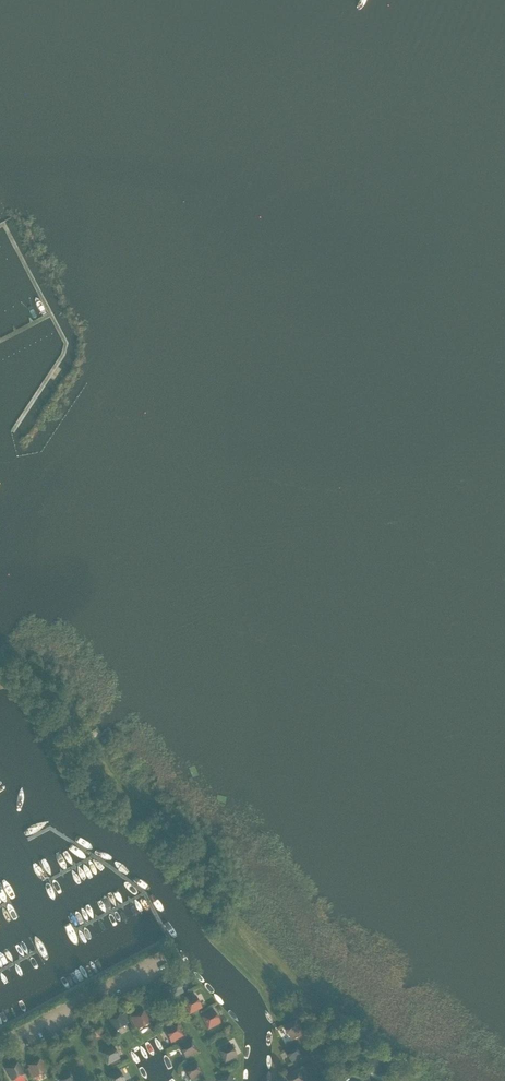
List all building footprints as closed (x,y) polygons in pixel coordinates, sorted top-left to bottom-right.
[(178,981),(165,987),(171,999),(184,993),(178,981)] [(196,996),(184,1003),(190,1015),(203,1008),(196,996)] [(144,1011),(132,1017),(139,1030),(151,1023),(144,1011)] [(215,1011),(203,1018),(209,1030),(221,1024),(215,1011)] [(121,1013),(109,1020),(115,1032),(127,1026),(121,1013)] [(297,1020),(285,1027),(291,1039),(303,1033),(297,1020)] [(178,1025),(165,1031),(172,1043),(184,1037),(178,1025)] [(192,1041),(180,1047),(186,1059),(198,1053),(192,1041)] [(232,1045),(219,1051),(225,1064),(238,1057),(232,1045)] [(299,1045),(286,1052),(293,1064),(305,1057),(299,1045)] [(114,1047),(102,1053),(108,1065),(121,1059),(114,1047)] [(41,1059),(29,1066),(35,1078),(47,1072),(41,1059)] [(6,1069),(12,1080),(14,1080),(25,1075),(18,1063),(6,1069)] [(185,1069),(191,1080),(192,1080),(204,1075),(198,1063),(185,1069)] [(58,1078),(60,1080),(76,1080),(71,1071),(58,1078)] [(108,1077),(110,1080),(126,1080),(120,1071),(108,1077)] [(288,1078),(290,1080),(306,1080),(300,1071),(288,1078)]
